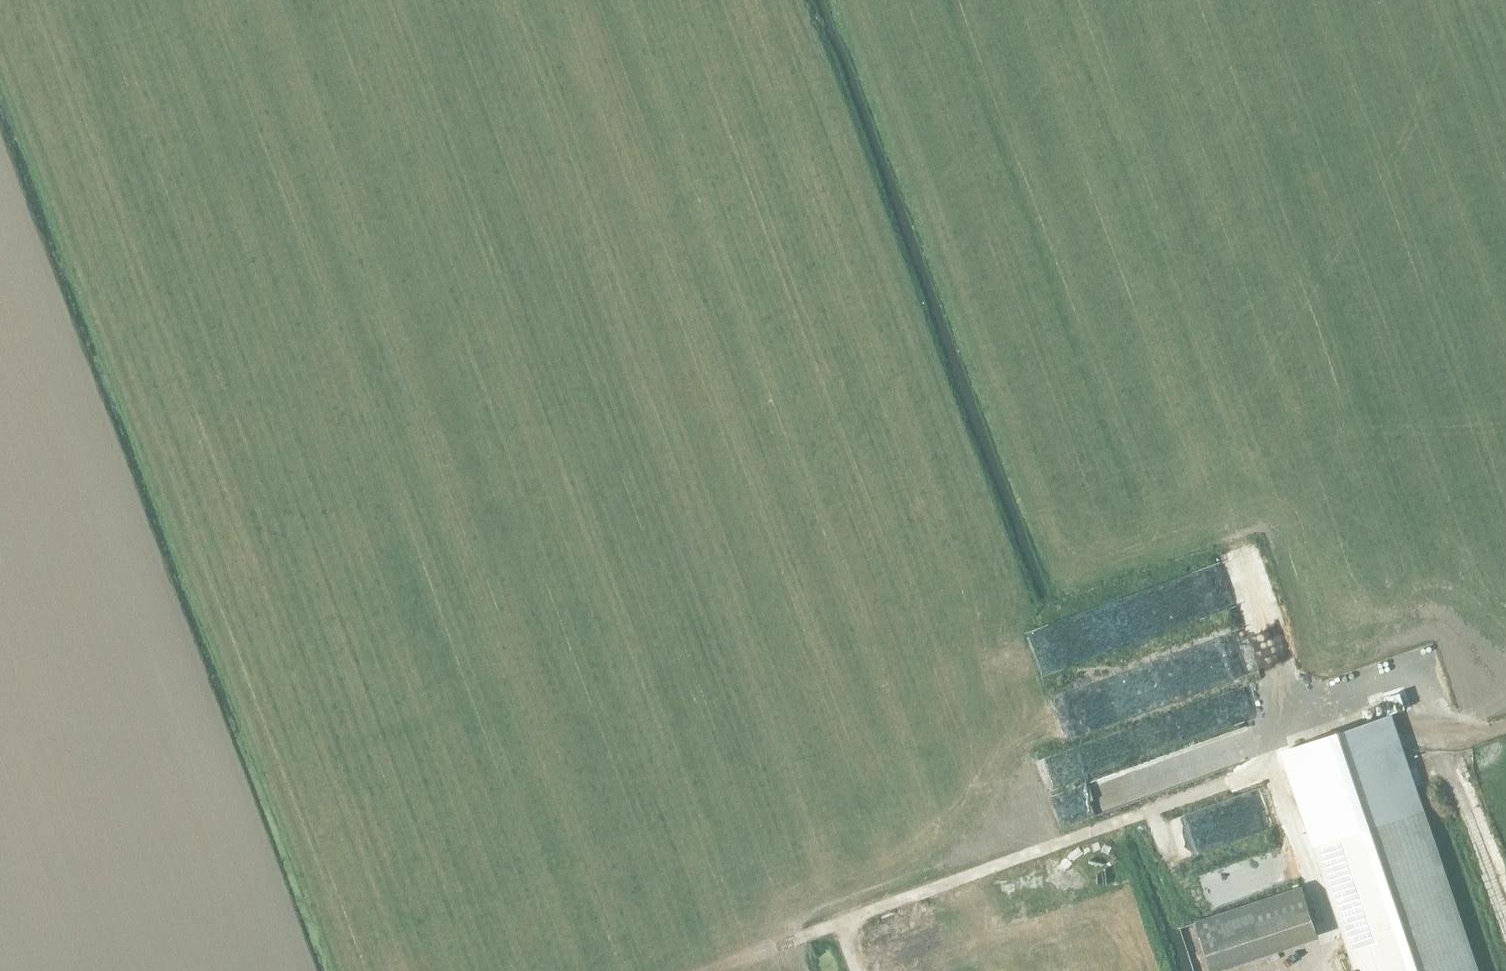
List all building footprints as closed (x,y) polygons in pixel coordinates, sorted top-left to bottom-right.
[(1208,677),(1251,661),(1239,627),(1196,642),(1208,677)] [(1285,751),(1359,970),(1475,970),(1389,716),(1285,751)] [(1157,786),(1178,773),(1165,751),(1143,764),(1157,786)] [(1300,887),(1195,922),(1208,962),(1316,926),(1303,887),(1300,887)]
